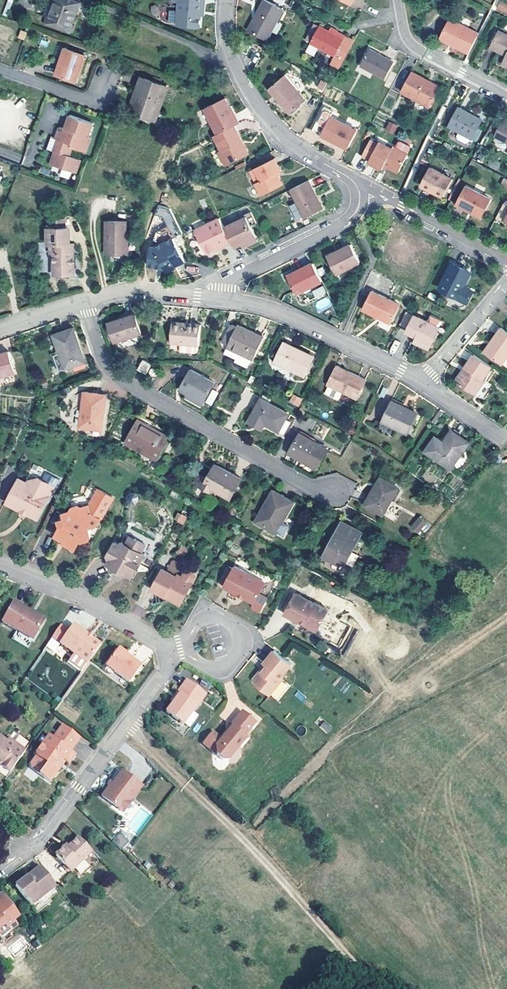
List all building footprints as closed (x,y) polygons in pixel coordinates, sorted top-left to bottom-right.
[(80,3),(74,0),(54,0),(45,23),(69,32),(80,3)] [(201,14),(204,15),(205,0),(177,0),(177,2),(180,2),(178,24),(199,26),(201,14)] [(283,10),(264,0),(256,15),(259,17),(251,32),(267,40),(283,10)] [(506,14),(506,3),(500,0),(496,9),(506,14)] [(251,32),(259,17),(256,15),(248,30),(251,32)] [(479,33),(450,19),(440,39),(469,53),(479,33)] [(344,59),(354,41),(345,36),(344,39),(336,35),(337,32),(338,31),(331,27),(329,31),(320,26),(306,51),(314,56),(319,47),(335,54),(344,59)] [(499,30),(498,33),(491,46),(490,47),(506,55),(502,63),(506,66),(506,34),(499,30)] [(495,31),(488,45),(491,46),(498,33),(495,31)] [(76,82),(85,55),(65,48),(59,63),(60,63),(56,75),(76,82)] [(385,79),(394,62),(369,49),(361,65),(385,79)] [(344,59),(335,54),(333,58),(342,63),(344,59)] [(440,87),(412,72),(402,91),(430,107),(440,87)] [(306,100),(285,75),(272,87),(279,95),(277,97),(291,113),(306,100)] [(155,120),(167,87),(141,77),(130,111),(155,120)] [(279,95),(272,87),(270,88),(277,97),(279,95)] [(238,123),(225,98),(205,108),(218,134),(234,125),(238,123)] [(472,139),(482,120),(459,107),(449,126),(459,132),(457,136),(458,139),(465,143),(468,142),(470,138),(472,139)] [(53,136),(48,148),(56,151),(51,164),(76,173),(81,159),(70,155),(73,147),(86,152),(91,137),(89,137),(95,122),(71,114),(66,128),(61,126),(59,132),(61,134),(59,138),(57,137),(53,136)] [(348,149),(357,130),(331,117),(322,135),(348,149)] [(505,120),(496,136),(506,142),(506,121),(505,120)] [(398,126),(390,122),(387,128),(394,132),(398,126)] [(249,153),(234,125),(218,134),(214,135),(221,150),(219,151),(225,165),(249,153)] [(370,160),(378,144),(371,141),(363,156),(370,160)] [(396,148),(408,154),(411,148),(411,146),(402,141),(399,142),(396,148)] [(398,172),(408,154),(396,148),(393,146),(392,149),(379,142),(378,144),(370,160),(369,162),(382,169),(385,165),(398,172)] [(282,185),(277,173),(281,171),(275,158),(255,168),(255,169),(260,178),(253,181),(261,196),(282,185)] [(451,178),(431,168),(422,186),(442,196),(451,178)] [(260,178),(255,169),(249,172),(253,181),(260,178)] [(305,217),(323,208),(309,180),(290,189),(297,202),(290,205),(297,219),(304,216),(305,217)] [(481,216),(490,199),(467,186),(458,202),(469,207),(468,210),(481,216)] [(257,237),(251,225),(257,223),(251,211),(245,214),(246,217),(237,221),(224,227),(231,241),(231,242),(234,248),(241,244),(257,237)] [(231,241),(224,227),(219,218),(206,225),(207,227),(196,233),(206,254),(217,249),(216,247),(223,243),(224,245),(231,241)] [(72,252),(72,243),(68,243),(68,228),(65,228),(65,219),(51,219),(51,228),(48,228),(48,244),(51,244),(51,253),(54,253),(55,275),(74,274),(74,252),(72,252)] [(126,254),(126,222),(106,221),(105,254),(126,254)] [(155,247),(173,238),(166,225),(162,230),(155,247)] [(243,247),(258,240),(257,237),(241,244),(243,247)] [(175,266),(185,261),(173,238),(155,247),(152,246),(148,266),(166,269),(167,271),(176,267),(175,266)] [(336,274),(360,262),(351,244),(327,256),(336,274)] [(296,294),(322,281),(313,263),(287,276),(296,294)] [(472,291),(463,287),(470,272),(453,264),(440,288),(467,302),(472,291)] [(322,286),(312,291),(316,299),(326,294),(322,286)] [(400,305),(372,291),(362,310),(391,323),(400,305)] [(319,313),(332,305),(327,297),(314,304),(319,313)] [(408,328),(414,316),(408,313),(402,324),(408,328)] [(141,333),(135,314),(109,322),(115,342),(141,333)] [(431,344),(443,320),(431,315),(428,322),(415,315),(414,316),(408,328),(406,332),(417,337),(431,344)] [(338,325),(340,320),(333,317),(331,322),(338,325)] [(198,350),(201,325),(172,322),(170,342),(180,344),(180,352),(195,353),(197,353),(198,350)] [(253,360),(264,337),(238,324),(237,327),(232,325),(226,337),(231,339),(228,344),(227,347),(253,360)] [(506,357),(506,331),(501,327),(492,340),(494,342),(486,353),(502,364),(506,357)] [(85,361),(73,328),(54,335),(66,368),(85,361)] [(431,344),(417,337),(415,342),(429,349),(431,344)] [(486,353),(494,342),(492,340),(484,352),(486,353)] [(304,376),(314,357),(284,343),(275,362),(304,376)] [(9,351),(0,354),(0,377),(16,373),(9,351)] [(482,379),(491,366),(474,354),(465,367),(467,369),(458,383),(475,395),(485,381),(482,379)] [(146,373),(151,364),(144,360),(139,369),(146,373)] [(357,399),(366,380),(337,366),(328,384),(357,399)] [(458,383),(467,369),(465,367),(455,381),(458,383)] [(204,402),(215,383),(191,370),(180,389),(188,394),(204,402)] [(212,405),(218,393),(213,390),(206,402),(212,405)] [(101,429),(106,395),(85,392),(80,426),(101,429)] [(204,402),(188,394),(187,397),(202,405),(204,402)] [(299,407),(303,399),(292,394),(288,403),(299,407)] [(288,414),(261,399),(252,417),(264,424),(278,431),(288,414)] [(407,434),(417,413),(392,401),(382,421),(407,434)] [(435,424),(443,413),(440,410),(432,422),(435,424)] [(170,438),(153,428),(156,424),(140,415),(125,441),(158,460),(170,438)] [(264,424),(252,417),(249,422),(261,429),(264,424)] [(451,469),(469,443),(452,431),(443,444),(439,441),(440,440),(435,437),(426,451),(451,469)] [(316,469),(328,450),(300,433),(289,453),(316,469)] [(230,499),(242,479),(219,466),(216,472),(213,470),(208,478),(199,473),(194,482),(212,492),(214,489),(230,499)] [(432,485),(438,479),(428,469),(422,475),(432,485)] [(37,519),(50,494),(44,492),(46,488),(44,480),(39,477),(29,480),(27,483),(19,478),(6,503),(20,510),(21,508),(27,512),(28,515),(37,519)] [(383,515),(398,488),(381,478),(365,504),(383,515)] [(50,494),(54,485),(44,480),(46,488),(44,492),(50,494)] [(98,525),(114,497),(99,489),(89,505),(82,507),(79,505),(72,507),(70,510),(63,512),(65,518),(59,520),(61,527),(56,536),(60,539),(64,541),(65,544),(73,549),(76,548),(80,541),(83,542),(90,540),(92,536),(89,527),(98,525)] [(281,517),(291,500),(273,490),(256,521),(276,533),(277,532),(282,523),(282,522),(279,520),(281,517)] [(282,522),(294,502),(291,500),(281,517),(279,520),(282,522)] [(188,516),(183,513),(178,521),(184,524),(188,516)] [(426,522),(420,517),(417,521),(423,526),(426,522)] [(419,531),(423,526),(417,521),(412,527),(419,531)] [(342,569),(362,533),(342,522),(322,557),(342,569)] [(288,526),(282,523),(277,532),(283,535),(288,526)] [(132,578),(145,554),(142,552),(146,544),(136,538),(128,540),(126,543),(122,541),(120,545),(114,542),(108,554),(105,555),(109,572),(112,571),(116,570),(122,573),(124,577),(128,576),(132,578)] [(184,556),(188,549),(183,545),(178,553),(184,556)] [(172,561),(168,571),(175,575),(181,563),(175,560),(172,561)] [(266,582),(235,566),(234,568),(227,580),(223,577),(220,582),(225,585),(224,586),(238,594),(239,592),(244,594),(245,598),(253,603),(252,605),(253,608),(260,612),(268,598),(259,593),(266,582)] [(227,580),(234,568),(229,566),(223,577),(227,580)] [(182,576),(178,574),(176,576),(175,575),(168,571),(163,568),(151,589),(166,597),(167,595),(182,603),(193,582),(182,576)] [(185,568),(182,576),(193,582),(196,576),(195,572),(185,568)] [(328,611),(296,592),(284,614),(299,622),(300,620),(306,623),(307,626),(314,630),(318,630),(328,611)] [(182,603),(167,595),(166,597),(181,605),(182,603)] [(16,602),(4,622),(20,632),(35,640),(46,621),(31,613),(32,611),(16,602)] [(32,611),(31,613),(46,621),(47,618),(33,609),(32,611)] [(75,654),(87,663),(101,645),(95,640),(90,641),(87,638),(88,635),(74,625),(69,633),(61,644),(75,654)] [(52,638),(61,644),(69,633),(59,626),(52,638)] [(35,640),(20,632),(15,640),(30,649),(35,640)] [(136,657),(143,662),(151,650),(143,645),(136,657)] [(281,676),(291,664),(274,650),(263,663),(265,664),(267,665),(262,671),(259,671),(253,678),(254,682),(269,695),(283,678),(281,676)] [(125,657),(126,656),(124,653),(121,651),(117,651),(106,666),(109,668),(106,672),(111,675),(114,671),(115,671),(125,657)] [(323,658),(313,652),(308,661),(318,667),(323,658)] [(82,671),(87,663),(75,654),(70,661),(82,671)] [(129,660),(125,657),(115,671),(130,683),(142,666),(131,658),(129,660)] [(183,724),(206,694),(186,680),(177,692),(179,694),(173,702),(166,712),(183,724)] [(173,702),(179,694),(177,692),(171,700),(173,702)] [(213,732),(203,744),(212,751),(216,751),(216,755),(223,761),(228,760),(247,738),(244,737),(255,723),(242,712),(230,726),(232,727),(221,739),(220,738),(213,732)] [(327,734),(332,728),(324,721),(319,727),(327,734)] [(32,769),(52,783),(59,773),(56,770),(64,760),(68,763),(70,764),(76,756),(70,751),(81,738),(64,725),(54,739),(49,735),(36,753),(37,757),(32,764),(32,769)] [(230,726),(220,738),(221,739),(232,727),(230,726)] [(5,740),(0,747),(0,761),(4,764),(2,766),(10,772),(26,750),(10,738),(7,742),(5,740)] [(68,763),(64,760),(56,770),(59,773),(68,763)] [(130,803),(141,788),(121,773),(112,785),(113,786),(110,789),(108,788),(100,798),(115,809),(124,808),(129,802),(130,803)] [(124,808),(115,809),(121,814),(130,803),(129,802),(124,808)] [(119,832),(111,841),(121,849),(129,841),(119,832)] [(287,849),(270,833),(264,839),(281,855),(287,849)] [(91,852),(78,838),(68,848),(66,850),(63,848),(55,856),(71,872),(91,852)] [(55,885),(39,865),(14,885),(30,905),(55,885)] [(18,916),(2,895),(0,896),(0,927),(3,925),(7,925),(10,923),(9,922),(18,916)] [(20,939),(8,948),(14,955),(26,946),(20,939)]
